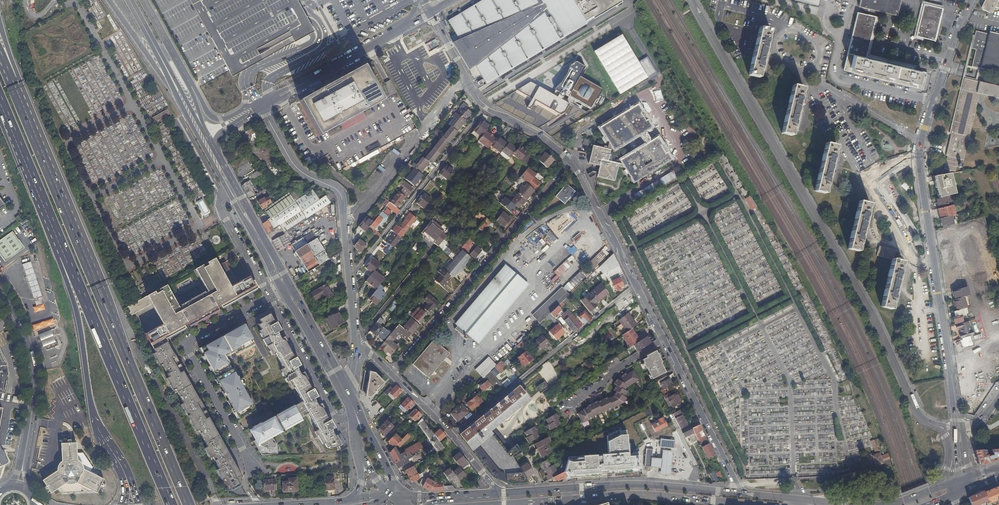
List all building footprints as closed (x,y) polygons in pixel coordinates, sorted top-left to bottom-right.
[(231,77),(313,31),(296,0),(189,0),(231,77)] [(475,4),(473,5),(472,5),(461,12),(459,13),(447,20),(459,40),(457,40),(465,52),(472,65),(474,63),(486,84),(497,77),(500,75),(511,69),(513,67),(526,59),(528,58),(541,50),(544,49),(559,40),(560,39),(563,37),(586,23),(584,19),(590,15),(593,19),(621,3),(620,0),(481,0),(475,4)] [(876,17),(877,11),(897,16),(901,0),(860,0),(859,7),(870,9),(869,15),(876,17)] [(944,0),(922,0),(922,4),(924,4),(942,8),(944,0)] [(981,9),(992,15),(995,8),(998,9),(998,0),(985,0),(981,9)] [(935,40),(942,8),(924,4),(916,36),(935,40)] [(857,12),(848,50),(843,70),(881,80),(918,88),(923,90),(927,73),(908,68),(909,67),(866,56),(876,17),(869,15),(857,12)] [(765,48),(767,41),(770,30),(760,28),(758,35),(755,47),(749,75),(758,77),(763,60),(764,60),(766,54),(767,48),(765,48)] [(975,53),(972,67),(973,67),(998,73),(998,35),(989,32),(988,34),(976,31),(973,41),(971,49),(976,50),(975,53)] [(620,35),(593,52),(620,94),(655,72),(646,58),(638,63),(620,35)] [(453,41),(468,70),(472,65),(465,52),(457,40),(453,41)] [(315,138),(295,103),(278,113),(307,165),(315,161),(326,155),(330,162),(333,161),(338,171),(417,128),(390,80),(384,83),(372,61),(363,66),(383,101),(315,138)] [(530,82),(517,90),(532,98),(527,107),(530,109),(535,100),(550,109),(553,103),(557,104),(553,111),(560,114),(565,111),(569,104),(560,99),(563,94),(589,108),(590,108),(593,104),(594,105),(596,104),(601,97),(601,94),(599,93),(601,90),(601,88),(578,75),(584,66),(575,61),(569,65),(567,69),(566,72),(565,75),(563,77),(561,80),(559,82),(557,85),(554,87),(554,90),(551,94),(538,86),(538,87),(530,82)] [(383,101),(363,66),(329,85),(295,103),(315,138),(383,101)] [(443,77),(438,83),(443,88),(449,82),(443,77)] [(965,79),(959,101),(946,156),(947,156),(944,169),(955,172),(958,159),(963,160),(978,98),(979,93),(993,97),(998,98),(998,87),(965,79)] [(782,133),(791,135),(795,122),(796,118),(797,118),(800,106),(799,106),(803,88),(793,86),(782,133)] [(460,108),(456,113),(465,120),(471,113),(465,108),(468,106),(463,102),(459,107),(460,108)] [(630,131),(648,120),(638,104),(599,128),(609,144),(618,138),(621,141),(632,134),(630,131)] [(167,110),(152,118),(154,123),(169,114),(167,110)] [(456,113),(453,117),(456,119),(450,126),(451,127),(456,131),(465,120),(456,113)] [(486,131),(490,126),(482,120),(475,129),(483,135),(486,131)] [(652,128),(648,120),(630,131),(632,134),(621,141),(618,138),(609,144),(613,152),(640,135),(644,133),(652,128)] [(456,131),(451,127),(442,138),(448,142),(457,131),(456,131)] [(483,135),(475,129),(474,131),(481,137),(483,135)] [(449,143),(457,132),(457,131),(448,142),(449,143)] [(496,139),(486,131),(483,135),(481,137),(478,140),(489,148),(491,146),(496,139)] [(650,142),(644,133),(640,135),(646,144),(650,142)] [(491,146),(500,154),(501,152),(507,145),(497,137),(496,139),(491,146)] [(658,137),(650,142),(646,144),(619,161),(623,168),(633,162),(631,159),(643,152),(645,155),(662,145),(658,137)] [(434,149),(439,153),(448,142),(442,138),(434,149)] [(501,152),(510,159),(512,156),(514,153),(517,150),(508,143),(507,145),(501,152)] [(815,191),(825,193),(828,180),(829,176),(830,176),(833,164),(832,164),(836,146),(826,144),(815,191)] [(633,162),(623,168),(633,184),(672,161),(662,145),(645,155),(643,152),(631,159),(633,162)] [(525,154),(526,153),(519,147),(517,150),(514,153),(512,156),(519,162),(520,161),(525,154)] [(606,159),(608,150),(592,147),(590,154),(590,155),(606,159)] [(434,149),(425,160),(429,162),(431,164),(434,160),(433,159),(435,157),(436,157),(439,153),(434,149)] [(612,159),(613,152),(608,150),(606,159),(590,155),(590,157),(589,159),(598,161),(618,166),(619,161),(612,159)] [(500,154),(499,155),(507,161),(510,159),(501,152),(500,154)] [(544,165),(547,168),(554,159),(551,157),(552,156),(550,154),(549,155),(546,152),(538,161),(544,165)] [(528,168),(533,161),(525,154),(520,161),(527,168),(528,168)] [(234,161),(238,168),(243,165),(240,158),(234,161)] [(425,160),(423,158),(417,166),(414,164),(412,167),(419,173),(420,173),(423,170),(425,168),(429,162),(425,160)] [(614,182),(618,166),(598,161),(597,166),(599,166),(596,177),(598,178),(614,182)] [(245,165),(237,170),(241,176),(249,172),(245,165)] [(440,173),(447,179),(454,171),(447,165),(440,173)] [(412,167),(403,178),(411,184),(419,173),(412,167)] [(533,189),(534,190),(543,179),(537,173),(536,174),(528,168),(527,168),(519,177),(533,189)] [(251,171),(249,172),(241,176),(243,180),(253,174),(251,171)] [(950,174),(933,177),(938,198),(952,194),(955,194),(950,174)] [(519,194),(526,200),(530,194),(529,193),(533,189),(519,177),(516,182),(521,187),(519,189),(521,191),(519,194)] [(395,180),(391,185),(393,187),(397,182),(399,179),(397,178),(395,180)] [(399,183),(400,184),(404,187),(402,190),(408,195),(412,189),(401,180),(399,183)] [(259,192),(262,191),(250,181),(248,182),(259,192)] [(255,195),(257,194),(259,192),(248,182),(244,185),(255,195)] [(905,183),(896,188),(901,197),(910,193),(905,183)] [(575,191),(574,190),(566,184),(555,196),(563,203),(564,204),(568,200),(571,202),(576,196),(573,194),(575,191)] [(244,185),(241,186),(249,199),(255,195),(244,185)] [(266,190),(265,189),(262,191),(259,192),(257,194),(259,197),(265,193),(264,191),(266,190)] [(299,199),(293,189),(275,202),(264,210),(270,218),(273,217),(299,199)] [(313,190),(312,189),(299,199),(273,217),(279,226),(302,211),(319,200),(313,190)] [(390,203),(393,205),(396,208),(405,197),(400,193),(399,192),(390,203)] [(424,209),(431,199),(424,193),(416,203),(424,209)] [(522,205),(526,200),(519,194),(518,193),(514,198),(515,199),(512,203),(518,208),(521,204),(522,205)] [(757,207),(749,194),(744,197),(752,210),(757,207)] [(938,198),(936,198),(938,206),(947,204),(946,201),(950,200),(951,201),(954,201),(952,194),(938,198)] [(322,198),(319,200),(302,211),(307,218),(331,203),(325,195),(322,198)] [(265,199),(264,197),(257,201),(262,209),(267,207),(266,205),(271,202),(268,197),(265,199)] [(499,203),(511,213),(513,210),(513,209),(515,206),(505,197),(502,200),(499,203)] [(203,200),(199,202),(205,212),(209,211),(203,200)] [(848,249),(858,251),(861,238),(862,234),(863,234),(866,222),(865,222),(869,204),(859,202),(848,249)] [(952,205),(938,209),(940,219),(951,216),(955,215),(952,205)] [(436,214),(444,219),(446,215),(439,210),(436,214)] [(307,218),(302,211),(279,226),(284,233),(307,218)] [(483,221),(486,218),(479,211),(476,215),(483,221)] [(382,212),(370,226),(373,228),(376,225),(377,225),(381,221),(382,222),(387,216),(382,212)] [(510,219),(503,212),(496,220),(504,226),(510,219)] [(392,231),(394,233),(401,238),(416,219),(409,214),(397,229),(395,228),(392,231)] [(951,216),(940,219),(943,228),(944,228),(954,225),(951,216)] [(279,226),(273,217),(270,218),(267,221),(273,230),(279,226)] [(373,222),(366,217),(362,221),(359,225),(366,231),(370,226),(373,222)] [(478,228),(481,231),(487,225),(488,226),(489,225),(492,228),(493,227),(494,225),(486,218),(483,221),(478,228)] [(441,229),(441,228),(431,220),(421,233),(426,237),(425,237),(430,241),(430,240),(438,247),(440,244),(446,237),(443,234),(443,230),(441,229)] [(267,221),(263,224),(268,234),(273,230),(267,221)] [(373,228),(375,230),(376,230),(382,222),(381,221),(377,225),(376,225),(373,228)] [(501,237),(504,233),(497,227),(495,229),(494,231),(501,237)] [(0,240),(0,255),(5,262),(11,258),(19,251),(23,248),(15,237),(12,232),(6,236),(0,240)] [(291,245),(295,252),(317,239),(313,232),(303,238),(302,237),(300,238),(301,239),(296,242),(291,245)] [(394,233),(387,243),(393,247),(393,248),(401,238),(394,233)] [(273,241),(278,251),(290,244),(285,234),(273,241)] [(317,239),(295,252),(303,265),(303,264),(318,255),(319,254),(325,251),(317,239)] [(359,239),(354,246),(354,247),(361,252),(367,245),(359,239)] [(485,256),(487,253),(478,245),(470,254),(475,258),(480,252),(485,256)] [(329,259),(338,254),(333,246),(325,251),(328,257),(329,259)] [(902,262),(895,260),(896,259),(893,259),(895,250),(879,246),(876,256),(892,259),(881,307),(891,309),(894,296),(895,292),(896,292),(899,280),(898,279),(902,262)] [(454,255),(451,259),(459,266),(464,269),(467,266),(466,265),(465,264),(468,261),(471,257),(463,250),(456,257),(454,255)] [(328,257),(325,251),(319,254),(324,262),(328,260),(326,257),(328,257)] [(622,274),(612,254),(600,266),(603,272),(600,274),(602,278),(606,276),(607,279),(609,282),(611,281),(616,291),(620,289),(620,287),(627,284),(622,274)] [(303,264),(308,272),(313,269),(323,263),(318,255),(303,264)] [(365,267),(372,273),(374,271),(375,269),(380,264),(372,258),(365,267)] [(256,289),(249,276),(248,276),(237,283),(236,282),(236,281),(226,262),(219,266),(215,259),(195,269),(208,292),(205,293),(181,306),(182,306),(179,308),(167,285),(159,289),(155,292),(139,301),(126,308),(130,316),(151,305),(163,325),(161,326),(160,325),(144,334),(153,350),(164,344),(167,342),(166,339),(185,328),(184,326),(187,324),(189,327),(192,325),(190,322),(188,323),(186,321),(215,306),(216,308),(220,306),(221,308),(256,289)] [(452,277),(453,278),(456,274),(459,271),(460,272),(461,272),(464,269),(459,266),(451,259),(449,262),(451,264),(445,271),(446,272),(450,276),(452,277)] [(562,273),(550,260),(537,273),(543,279),(540,281),(547,288),(562,273)] [(35,274),(32,266),(31,263),(30,263),(23,266),(27,277),(35,274)] [(493,279),(495,281),(504,271),(507,267),(504,265),(500,271),(493,279)] [(497,282),(509,269),(507,267),(504,271),(495,281),(497,282)] [(384,279),(385,278),(375,269),(374,271),(384,279)] [(476,317),(515,274),(509,269),(497,282),(495,281),(494,282),(460,322),(458,324),(465,330),(476,317)] [(576,273),(581,279),(586,275),(580,269),(576,273)] [(440,285),(443,288),(449,281),(447,279),(450,276),(446,272),(445,271),(443,270),(440,274),(442,275),(436,282),(440,285)] [(372,273),(366,281),(376,289),(380,284),(384,279),(374,271),(372,273)] [(302,278),(306,285),(314,280),(310,273),(302,278)] [(27,277),(28,283),(36,280),(35,274),(27,277)] [(465,330),(472,336),(521,279),(515,274),(476,317),(465,330)] [(314,280),(306,285),(311,293),(319,288),(315,282),(316,281),(315,279),(314,280)] [(513,290),(522,280),(521,279),(472,336),(513,290)] [(609,282),(607,279),(607,280),(613,292),(616,291),(611,281),(609,282)] [(28,283),(31,289),(32,293),(34,300),(42,298),(39,288),(38,284),(36,280),(28,283)] [(456,323),(458,324),(460,322),(494,282),(492,280),(456,323)] [(528,285),(522,280),(513,290),(472,336),(471,338),(477,344),(528,285)] [(366,281),(365,282),(375,290),(376,289),(366,281)] [(535,289),(541,293),(545,287),(539,283),(535,289)] [(333,295),(326,284),(320,288),(327,299),(333,295)] [(375,290),(369,298),(377,305),(390,289),(386,286),(384,288),(380,284),(376,289),(375,290)] [(604,297),(608,293),(607,292),(601,284),(591,293),(598,301),(603,296),(604,297)] [(567,297),(569,295),(561,287),(534,313),(540,321),(541,320),(542,321),(550,314),(558,306),(562,302),(567,297)] [(954,291),(952,291),(955,300),(969,295),(970,295),(967,287),(954,291)] [(319,288),(311,293),(315,300),(324,295),(320,288),(319,288)] [(429,313),(439,302),(426,291),(421,297),(429,303),(424,309),(429,313)] [(594,304),(598,301),(591,293),(582,300),(590,310),(594,307),(593,305),(594,304)] [(955,300),(954,300),(957,310),(962,309),(972,306),(969,295),(955,300)] [(42,298),(34,300),(36,306),(44,304),(42,298)] [(190,322),(192,325),(221,308),(220,306),(216,308),(215,306),(186,321),(188,323),(190,322)] [(325,316),(335,310),(333,306),(328,310),(326,306),(317,312),(321,318),(325,316)] [(550,314),(553,317),(561,310),(560,309),(558,306),(550,314)] [(411,316),(420,324),(428,315),(418,308),(411,316)] [(957,310),(951,312),(952,317),(961,315),(964,314),(962,309),(957,310)] [(577,316),(584,324),(591,318),(584,310),(577,316)] [(332,329),(342,323),(340,320),(341,319),(338,312),(327,318),(332,329)] [(605,319),(611,326),(619,320),(613,313),(605,319)] [(637,325),(628,313),(619,320),(627,332),(631,329),(637,325)] [(342,444),(270,314),(259,320),(261,323),(258,325),(261,330),(259,331),(272,355),(275,353),(284,368),(281,370),(299,403),(294,406),(302,419),(304,418),(304,416),(306,415),(322,445),(324,443),(327,448),(328,447),(329,449),(333,448),(342,444)] [(550,318),(555,324),(557,322),(553,317),(550,314),(545,318),(547,321),(550,318)] [(578,329),(581,326),(571,314),(568,318),(578,329)] [(574,333),(578,329),(568,318),(565,315),(564,316),(565,317),(563,318),(565,320),(564,321),(574,333)] [(380,318),(370,331),(376,336),(383,328),(384,328),(380,325),(384,321),(380,318)] [(410,334),(411,335),(419,325),(411,318),(403,328),(410,334)] [(36,333),(51,325),(48,319),(33,327),(36,333)] [(968,321),(955,325),(956,329),(959,328),(961,334),(959,334),(961,339),(973,335),(972,330),(971,331),(968,321)] [(255,343),(244,324),(225,335),(225,336),(221,338),(221,337),(206,345),(207,346),(201,349),(204,354),(203,354),(213,371),(214,370),(218,377),(216,378),(237,416),(238,415),(240,418),(244,416),(244,417),(244,418),(252,413),(251,413),(250,412),(254,410),(252,407),(253,407),(243,388),(247,386),(244,382),(243,383),(241,379),(240,379),(238,375),(236,376),(232,369),(228,363),(229,362),(225,356),(236,350),(237,353),(255,343)] [(392,339),(394,340),(399,333),(406,339),(410,334),(403,328),(398,324),(390,334),(389,336),(392,339)] [(555,336),(557,338),(564,333),(558,325),(548,333),(552,338),(555,336)] [(454,329),(463,336),(465,333),(464,332),(457,326),(454,329)] [(383,328),(376,336),(383,342),(389,336),(390,334),(383,328)] [(631,329),(627,332),(622,335),(630,347),(633,345),(646,337),(643,334),(638,337),(631,329)] [(551,345),(542,335),(536,340),(537,342),(534,345),(539,351),(545,346),(547,348),(551,345)] [(383,342),(380,347),(383,349),(382,350),(385,353),(387,351),(391,354),(394,351),(392,349),(395,345),(390,341),(392,339),(389,336),(383,342)] [(650,343),(646,337),(633,345),(637,351),(650,343)] [(412,364),(419,370),(426,362),(440,346),(433,340),(412,364)] [(164,344),(153,350),(154,352),(150,354),(156,365),(159,364),(166,378),(164,379),(170,391),(173,390),(180,404),(178,406),(194,433),(196,432),(206,448),(203,450),(208,460),(210,458),(217,471),(215,472),(220,482),(223,480),(229,493),(239,487),(235,481),(239,478),(206,419),(203,420),(195,404),(198,403),(180,372),(176,373),(168,357),(170,356),(164,344)] [(426,362),(419,370),(425,375),(446,351),(440,346),(426,362)] [(446,351),(425,375),(428,378),(449,353),(446,351)] [(493,351),(490,355),(497,363),(501,359),(493,351)] [(532,359),(526,351),(517,358),(524,366),(532,359)] [(661,362),(660,361),(656,364),(655,362),(659,359),(655,351),(645,356),(646,358),(641,360),(643,363),(642,363),(645,368),(651,379),(665,372),(660,363),(661,362)] [(468,356),(461,365),(464,367),(471,358),(468,356)] [(483,378),(484,377),(490,371),(494,367),(496,365),(489,357),(475,370),(483,378)] [(608,370),(619,363),(615,357),(604,364),(608,370)] [(496,365),(494,367),(500,373),(506,368),(506,367),(500,362),(496,365)] [(609,406),(626,397),(624,396),(627,392),(624,390),(627,386),(628,387),(639,379),(633,370),(626,374),(625,373),(617,379),(613,384),(616,386),(613,390),(616,392),(613,396),(608,399),(607,397),(597,402),(597,401),(587,406),(587,407),(582,410),(583,411),(577,414),(580,421),(609,406)] [(375,372),(365,371),(362,391),(366,392),(366,396),(371,396),(376,391),(375,391),(384,382),(375,372)] [(494,389),(501,384),(490,371),(484,377),(494,389)] [(993,383),(998,380),(998,373),(990,376),(993,383)] [(960,384),(969,382),(968,375),(958,377),(960,384)] [(670,385),(665,377),(658,380),(663,389),(666,387),(670,385)] [(490,386),(487,381),(482,385),(480,383),(475,386),(480,393),(483,391),(486,389),(490,386)] [(539,392),(547,386),(544,381),(536,387),(539,392)] [(969,384),(960,386),(962,394),(963,393),(967,406),(969,407),(970,411),(974,413),(979,404),(978,402),(985,388),(985,386),(970,390),(969,384)] [(511,485),(529,484),(526,478),(520,468),(514,458),(522,452),(522,451),(517,444),(507,452),(490,431),(529,399),(518,385),(458,434),(493,477),(511,485)] [(392,389),(390,387),(383,393),(386,396),(389,392),(390,393),(395,398),(402,391),(396,386),(392,389)] [(671,396),(666,387),(663,389),(660,390),(665,400),(668,398),(671,396)] [(464,396),(461,399),(471,411),(483,401),(475,392),(471,395),(474,398),(469,402),(468,403),(466,401),(467,400),(464,396)] [(549,401),(551,405),(562,398),(559,394),(549,401)] [(679,403),(674,394),(671,396),(668,398),(672,406),(679,403)] [(407,397),(401,404),(407,410),(414,404),(407,397)] [(627,398),(626,397),(609,406),(580,421),(582,424),(593,418),(593,417),(602,412),(602,413),(623,403),(627,398)] [(468,412),(461,405),(451,413),(457,421),(468,412)] [(302,419),(294,406),(276,416),(283,430),(284,431),(292,427),(292,426),(295,424),(295,423),(302,419)] [(415,409),(409,415),(414,421),(421,415),(415,409)] [(672,415),(682,433),(686,431),(684,427),(686,426),(682,416),(684,415),(682,410),(672,415)] [(379,416),(376,419),(381,423),(387,417),(383,412),(379,416)] [(559,419),(556,414),(545,420),(548,424),(547,425),(550,430),(560,424),(557,420),(559,419)] [(276,416),(269,420),(277,433),(283,430),(276,416)] [(390,416),(379,427),(386,434),(393,427),(388,422),(392,418),(390,416)] [(649,424),(655,432),(667,425),(662,417),(649,424)] [(431,443),(438,452),(445,448),(439,441),(434,434),(422,418),(417,424),(427,438),(431,443)] [(257,446),(260,451),(262,454),(271,454),(277,454),(277,448),(274,448),(274,443),(270,437),(277,433),(269,420),(261,425),(260,423),(252,428),(255,432),(251,434),(255,442),(258,441),(260,444),(257,446)] [(702,430),(699,425),(698,425),(692,428),(697,439),(700,444),(707,440),(705,436),(701,438),(698,432),(702,430)] [(528,443),(539,437),(536,433),(537,432),(534,426),(524,433),(526,437),(525,438),(528,443)] [(682,433),(684,437),(688,435),(692,442),(697,439),(692,428),(688,430),(686,431),(682,433)] [(445,436),(439,429),(434,434),(439,441),(445,436)] [(656,434),(657,437),(658,439),(668,434),(666,429),(656,434)] [(408,433),(401,440),(397,444),(399,447),(410,436),(408,433)] [(388,442),(394,448),(395,447),(397,444),(401,440),(396,434),(388,442)] [(548,437),(534,444),(537,449),(546,444),(550,442),(548,437)] [(404,452),(414,447),(416,451),(431,443),(427,438),(416,445),(416,444),(404,451),(404,452)] [(659,439),(659,448),(673,448),(674,439),(659,439)] [(614,457),(615,457),(619,454),(626,453),(626,456),(632,455),(630,440),(625,441),(625,443),(616,445),(615,443),(608,446),(611,452),(614,457)] [(880,456),(873,440),(870,441),(876,454),(872,456),(876,466),(883,463),(882,460),(888,458),(887,453),(880,456)] [(60,470),(58,472),(43,481),(52,494),(61,489),(64,493),(81,492),(83,489),(89,492),(93,492),(97,491),(97,490),(99,491),(101,490),(102,488),(103,484),(103,483),(102,482),(102,481),(100,478),(98,474),(92,472),(94,468),(84,453),(78,454),(77,443),(61,444),(62,462),(63,464),(63,465),(61,470),(60,470)] [(546,444),(537,449),(540,456),(549,451),(546,444)] [(707,458),(714,455),(709,444),(702,448),(707,458)] [(389,453),(395,463),(407,457),(404,452),(400,455),(399,452),(398,453),(395,447),(394,448),(389,453)] [(404,452),(407,457),(415,452),(416,451),(414,447),(404,452)] [(565,469),(565,471),(567,471),(569,472),(572,463),(582,458),(578,450),(572,452),(570,448),(565,451),(568,457),(568,460),(565,469)] [(652,458),(653,449),(646,449),(644,466),(651,467),(652,458)] [(974,450),(978,464),(981,465),(998,458),(998,449),(990,449),(991,451),(989,452),(990,455),(987,456),(985,450),(974,450)] [(651,467),(661,468),(660,475),(670,476),(673,451),(663,450),(662,459),(652,458),(651,467)] [(395,463),(398,468),(412,460),(411,458),(413,456),(417,454),(415,452),(407,457),(395,463)] [(458,465),(466,460),(462,455),(460,452),(452,458),(458,465)] [(616,458),(615,457),(614,457),(611,452),(602,457),(587,458),(588,470),(589,477),(607,476),(607,469),(606,462),(616,458)] [(541,463),(545,469),(553,465),(550,459),(541,463)] [(461,469),(469,464),(466,460),(458,465),(460,467),(461,469)] [(520,468),(526,478),(534,473),(528,463),(520,468)] [(405,470),(410,479),(418,475),(414,468),(415,467),(414,465),(405,470)] [(545,475),(547,480),(553,477),(558,475),(553,465),(545,469),(547,474),(545,475)] [(457,477),(459,479),(465,475),(461,469),(460,467),(453,472),(456,475),(457,477)] [(443,473),(449,481),(456,475),(453,472),(450,468),(443,473)] [(562,479),(562,482),(569,481),(564,472),(558,475),(553,477),(555,481),(557,480),(558,481),(562,479)] [(412,482),(415,480),(422,476),(421,473),(418,475),(410,479),(412,482)] [(341,475),(334,475),(334,477),(335,490),(341,489),(342,489),(341,475)] [(333,477),(324,478),(325,491),(335,490),(334,477),(333,477)] [(431,491),(444,490),(443,484),(434,484),(435,483),(427,478),(426,480),(423,487),(431,491)] [(297,479),(289,479),(289,482),(283,482),(283,491),(298,491),(297,479)] [(263,480),(264,490),(271,490),(276,490),(275,480),(263,480)] [(321,490),(320,482),(304,483),(305,493),(310,493),(310,491),(321,491),(321,490)] [(983,493),(987,501),(987,504),(993,501),(993,503),(994,503),(996,502),(995,500),(997,500),(998,504),(997,504),(998,504),(998,490),(998,487),(983,493)] [(968,497),(970,504),(978,504),(982,503),(987,501),(983,493),(983,492),(968,497)]
